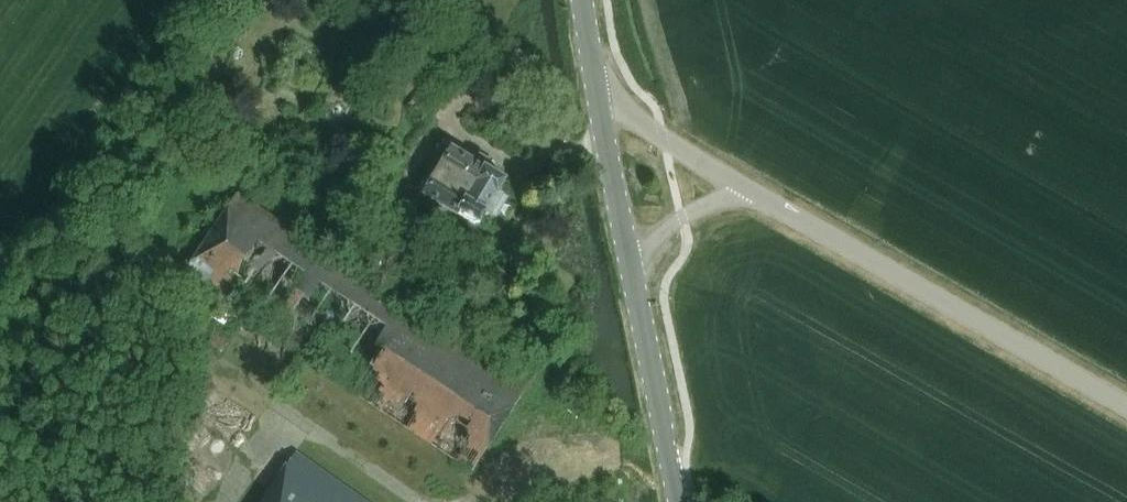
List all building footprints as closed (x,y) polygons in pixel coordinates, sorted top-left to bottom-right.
[(444,142),(428,169),(420,164),(408,184),(409,184),(406,190),(413,195),(417,188),(424,193),(423,194),(470,222),(479,221),(486,209),(495,214),(506,196),(497,191),(505,179),(486,168),(492,158),(481,152),(475,161),(444,142)] [(473,473),(530,387),(416,311),(409,312),(387,298),(386,292),(238,193),(181,279),(473,473)] [(317,450),(308,444),(300,454),(296,451),(259,501),(367,501),(309,460),(317,450)]
